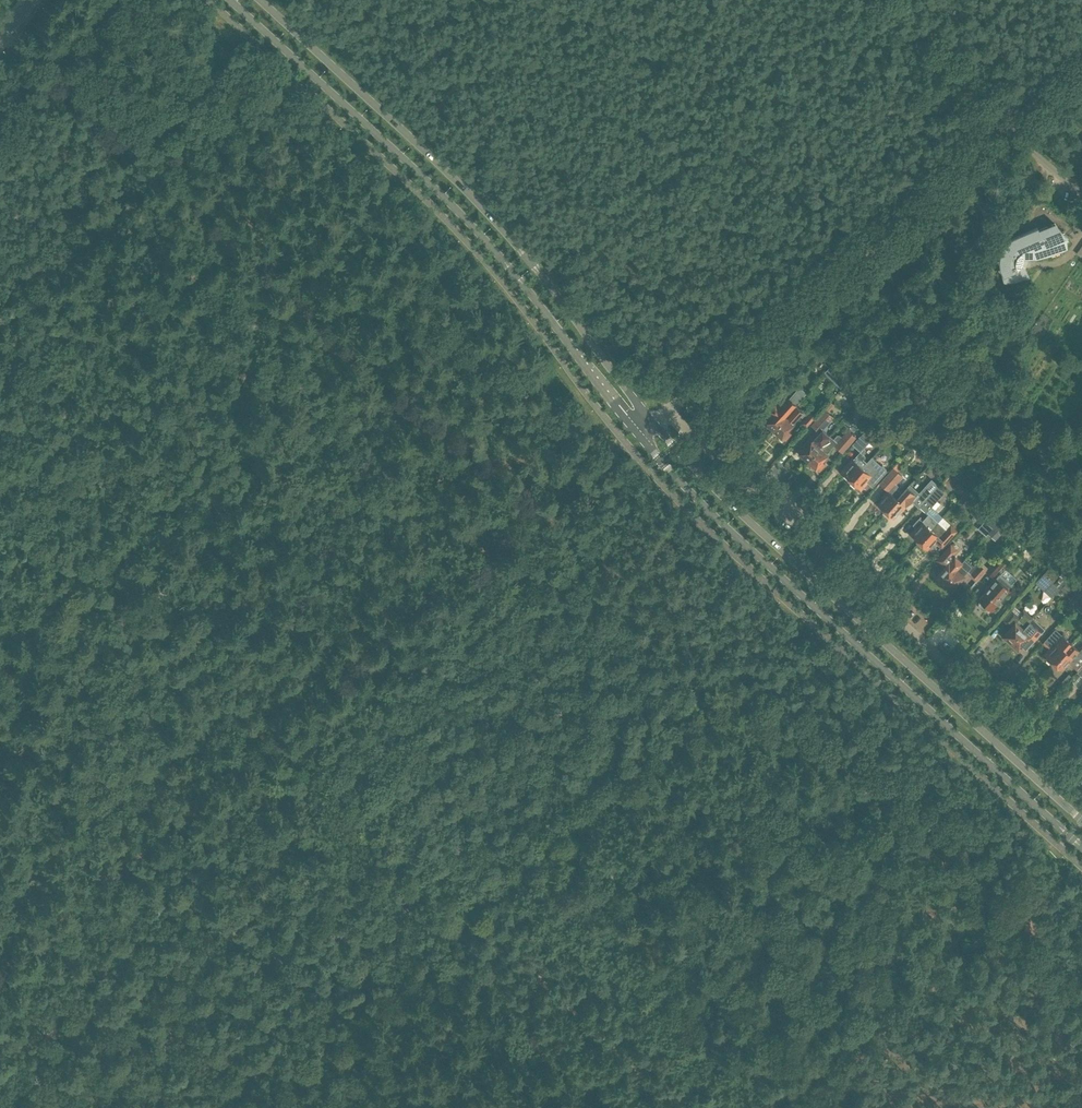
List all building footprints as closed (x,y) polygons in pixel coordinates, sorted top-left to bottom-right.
[(1069,238),(1056,223),(1040,230),(1039,227),(1013,238),(1008,242),(1005,246),(1002,251),(1002,253),(1001,254),(1001,256),(1001,258),(1001,264),(1002,269),(1004,275),(1003,275),(1005,282),(1010,281),(1013,281),(1019,280),(1022,279),(1025,278),(1027,276),(1027,272),(1028,272),(1025,266),(1024,265),(1022,264),(1023,262),(1024,258),(1024,256),(1027,257),(1030,257),(1033,257),(1036,256),(1040,256),(1043,255),(1047,254),(1051,253),(1059,250),(1067,247),(1067,239),(1069,238)] [(833,381),(839,376),(830,367),(825,372),(824,372),(833,381)] [(795,405),(806,393),(800,388),(790,400),(781,392),(765,410),(768,413),(762,419),(767,424),(767,425),(770,428),(772,428),(773,429),(785,416),(795,405)] [(855,406),(863,398),(858,393),(850,402),(855,406)] [(808,460),(820,447),(830,436),(823,429),(834,417),(828,412),(835,405),(830,401),(825,407),(826,409),(811,425),(816,429),(802,443),(796,450),(801,455),(801,456),(805,459),(806,459),(808,460)] [(785,416),(773,429),(775,431),(775,432),(778,435),(780,435),(784,440),(791,433),(787,429),(799,415),(802,417),(805,413),(801,410),(795,405),(785,416)] [(810,413),(800,424),(805,428),(815,417),(810,413)] [(841,471),(850,480),(866,462),(863,459),(865,457),(861,452),(871,441),(870,441),(877,433),(870,426),(861,435),(862,436),(854,444),(861,451),(850,463),(849,462),(841,471)] [(857,437),(847,429),(841,436),(840,435),(837,435),(834,439),(830,436),(820,447),(808,460),(809,462),(809,463),(812,466),(814,466),(819,470),(825,464),(821,460),(834,446),(843,453),(857,437)] [(866,462),(850,480),(861,490),(867,482),(872,487),(887,471),(886,470),(886,469),(883,466),(881,466),(872,457),(867,463),(866,462)] [(948,465),(952,470),(957,465),(952,460),(948,465)] [(886,489),(887,490),(893,483),(894,482),(896,484),(903,476),(893,467),(879,483),(886,489)] [(962,481),(969,488),(975,481),(968,475),(962,481)] [(906,506),(911,500),(919,508),(920,507),(938,487),(939,485),(932,479),(919,493),(910,484),(902,493),(885,511),(892,518),(897,512),(899,514),(906,506)] [(898,485),(896,484),(894,482),(893,483),(887,490),(881,496),(883,498),(878,505),(885,511),(902,493),(896,488),(898,485)] [(962,495),(967,489),(959,482),(954,487),(962,495)] [(910,533),(920,543),(938,522),(942,517),(932,507),(945,493),(938,487),(920,507),(928,514),(922,521),(919,518),(914,524),(917,526),(910,533)] [(963,504),(973,494),(968,489),(958,500),(963,504)] [(983,505),(984,504),(974,494),(967,502),(978,511),(979,510),(983,505)] [(985,521),(993,528),(998,523),(1000,520),(1005,514),(998,508),(993,513),(992,513),(985,521)] [(938,522),(920,543),(926,549),(934,540),(942,547),(957,531),(942,517),(938,522)] [(998,523),(993,528),(988,533),(995,540),(1007,527),(1000,520),(998,523)] [(951,544),(936,560),(944,567),(942,569),(939,569),(937,571),(937,574),(937,575),(938,577),(938,578),(940,580),(941,581),(943,581),(944,582),(956,569),(962,562),(956,557),(953,554),(955,552),(957,550),(954,547),(951,544)] [(1064,561),(1058,556),(1054,561),(1059,566),(1064,561)] [(956,569),(944,582),(945,583),(945,584),(945,585),(948,587),(950,587),(951,588),(968,570),(977,579),(978,580),(980,577),(986,570),(986,569),(977,562),(973,566),(965,558),(962,562),(956,569)] [(1004,563),(998,558),(987,571),(992,576),(1004,563)] [(1061,573),(1051,565),(1035,582),(1044,591),(1061,573)] [(1075,571),(1068,579),(1068,580),(1074,584),(1075,584),(1081,577),(1075,571)] [(989,607),(992,610),(1009,590),(1009,589),(1013,585),(1000,574),(996,578),(995,577),(988,585),(990,587),(980,599),(981,600),(980,602),(979,604),(980,606),(983,609),(985,610),(987,609),(989,607)] [(1061,576),(1052,586),(1057,591),(1060,588),(1066,582),(1061,576)] [(1066,582),(1060,588),(1067,593),(1070,589),(1075,584),(1074,584),(1068,580),(1066,582)] [(1075,584),(1070,589),(1075,593),(1079,588),(1075,584)] [(1075,606),(1081,598),(1081,590),(1080,588),(1068,601),(1074,606),(1075,606)] [(1011,626),(1004,635),(1005,637),(1005,638),(1008,641),(1010,641),(1011,642),(1023,629),(1027,624),(1032,618),(1023,610),(1018,616),(1013,611),(1005,621),(1011,626)] [(1023,629),(1011,642),(1012,643),(1012,644),(1015,647),(1017,647),(1018,648),(1022,644),(1029,651),(1046,631),(1032,618),(1027,624),(1023,629)] [(1062,635),(1055,629),(1042,643),(1049,649),(1044,654),(1048,657),(1047,660),(1050,663),(1053,662),(1054,663),(1071,643),(1062,635)] [(1054,663),(1061,669),(1067,663),(1069,665),(1070,663),(1077,670),(1081,665),(1081,646),(1079,649),(1071,643),(1054,663)]
